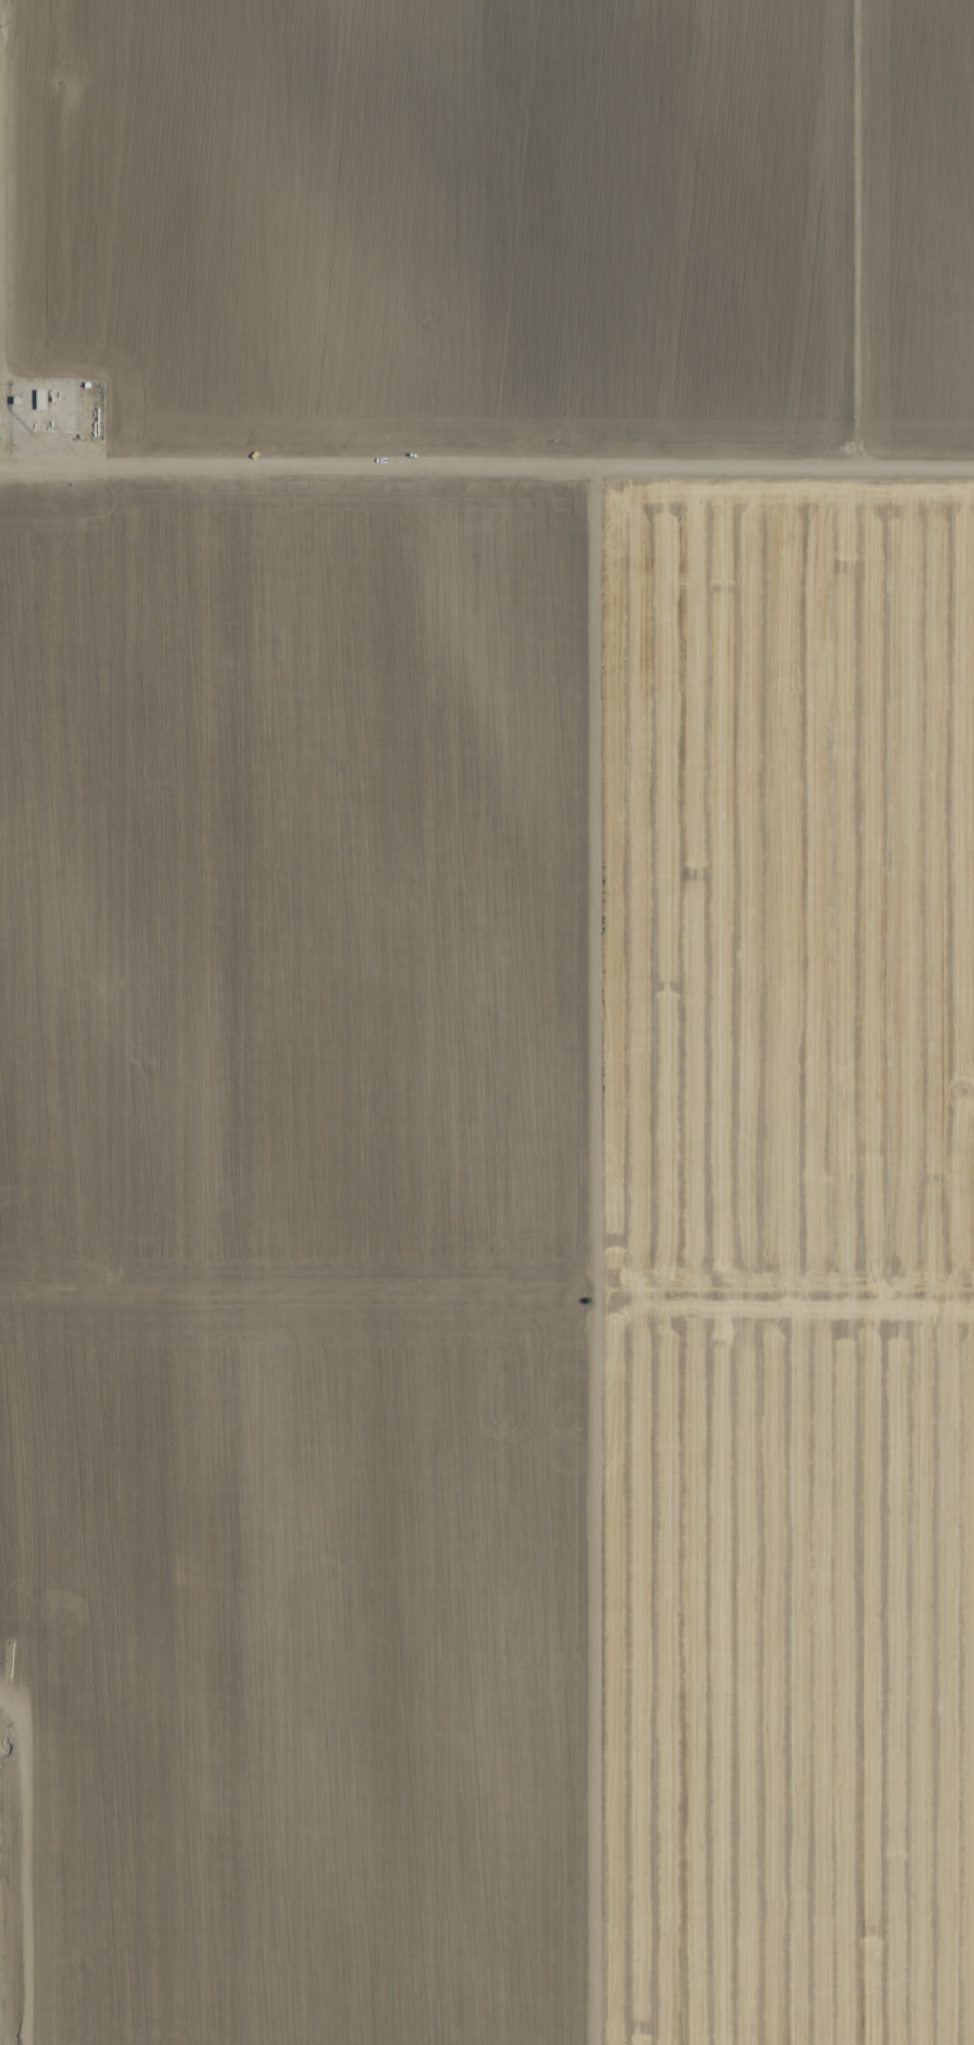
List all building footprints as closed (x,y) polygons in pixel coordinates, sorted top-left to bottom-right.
[(34,411),(45,411),(45,391),(34,391),(34,411)]
